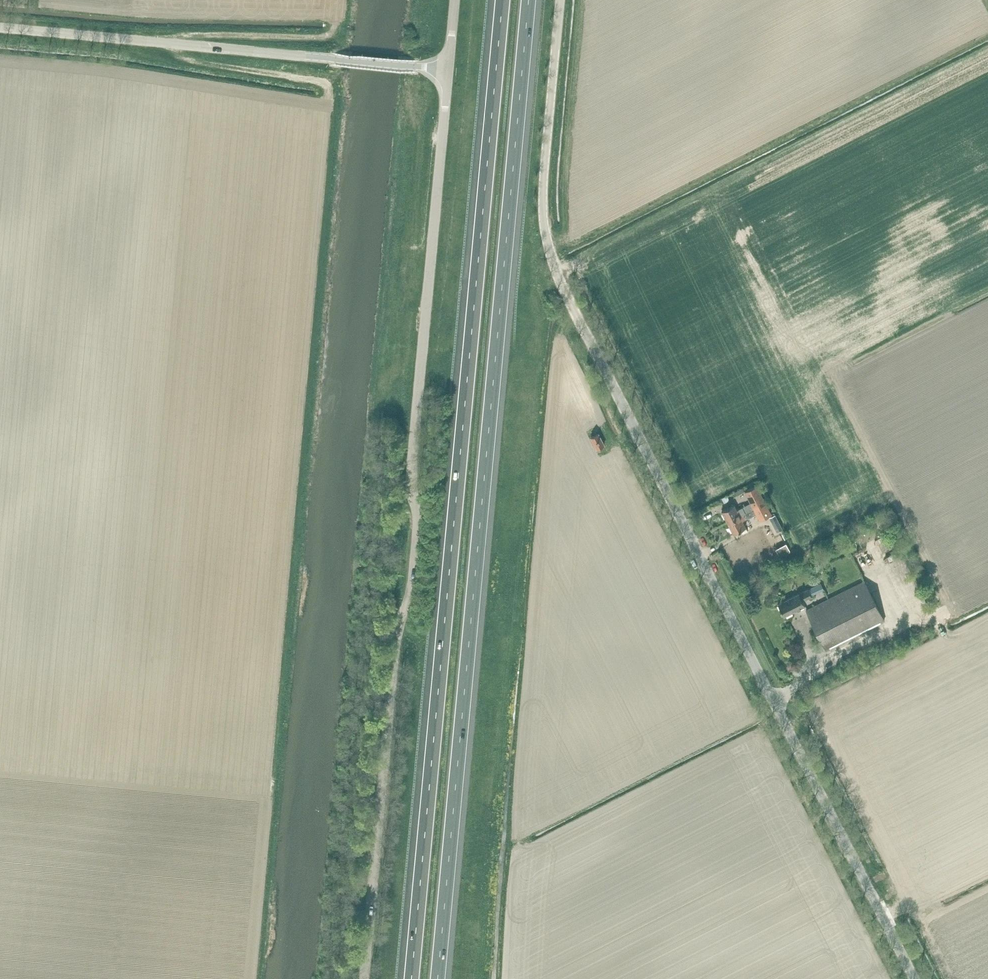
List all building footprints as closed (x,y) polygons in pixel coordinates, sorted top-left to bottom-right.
[(592,437),(598,449),(605,446),(599,433),(592,437)] [(723,511),(729,522),(766,502),(757,485),(745,492),(750,503),(737,509),(735,505),(723,511)] [(766,502),(729,522),(735,533),(747,527),(744,520),(756,514),(760,521),(772,514),(766,502)] [(775,514),(770,517),(772,521),(776,529),(781,526),(775,514)] [(808,610),(827,649),(886,620),(866,580),(808,610)] [(779,604),(784,615),(806,605),(804,601),(812,597),(809,589),(779,604)]
